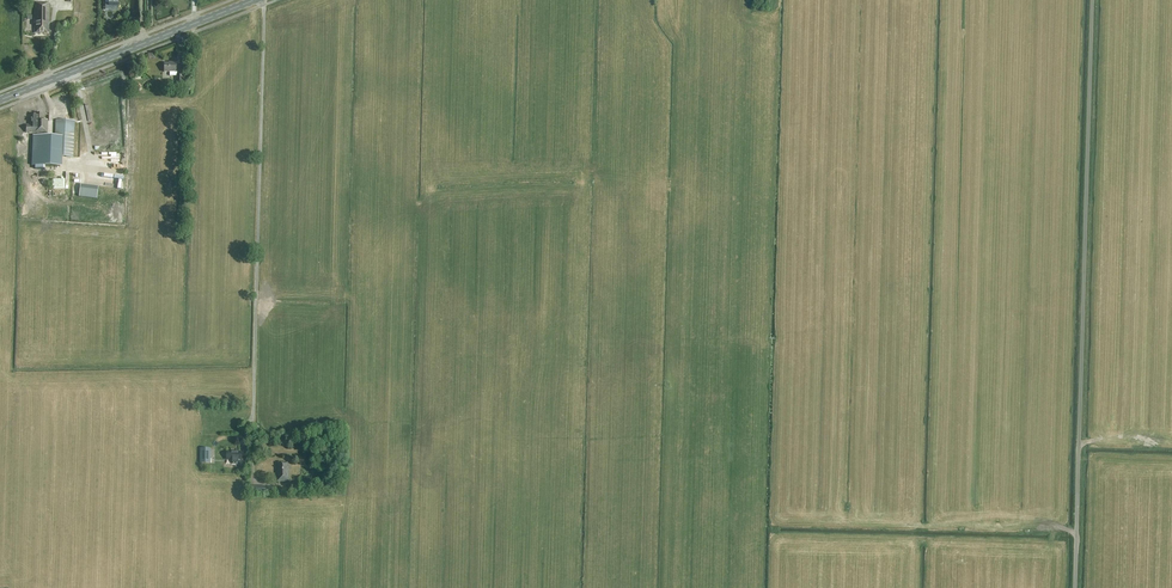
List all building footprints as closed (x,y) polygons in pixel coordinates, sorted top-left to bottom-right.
[(108,6),(105,6),(105,10),(117,10),(118,0),(108,0),(108,6)] [(35,3),(34,29),(34,34),(48,34),(49,3),(35,3)] [(177,72),(177,63),(171,63),(171,64),(164,64),(164,72),(177,72)] [(186,80),(186,76),(176,76),(176,86),(182,86),(182,90),(190,90),(191,80),(186,80)] [(138,83),(131,89),(134,93),(141,87),(138,83)] [(47,133),(47,120),(42,120),(42,114),(36,114),(31,114),(31,120),(31,125),(26,125),(26,133),(47,133)] [(46,140),(45,166),(61,167),(62,157),(73,157),(74,121),(56,121),(55,136),(55,141),(46,140)] [(33,136),(31,165),(35,166),(35,169),(45,170),(45,166),(46,140),(55,141),(55,136),(33,136)] [(49,188),(70,188),(70,172),(65,172),(64,185),(53,185),(53,176),(49,176),(49,188)] [(78,184),(77,196),(95,198),(96,186),(78,184)] [(210,463),(211,449),(201,448),(200,463),(210,463)] [(244,463),(244,456),(240,456),(240,452),(226,452),(227,460),(231,460),(231,464),(239,464),(239,463),(244,463)] [(278,472),(277,472),(277,481),(289,481),(288,470),(287,470),(287,463),(278,463),(278,472)]
